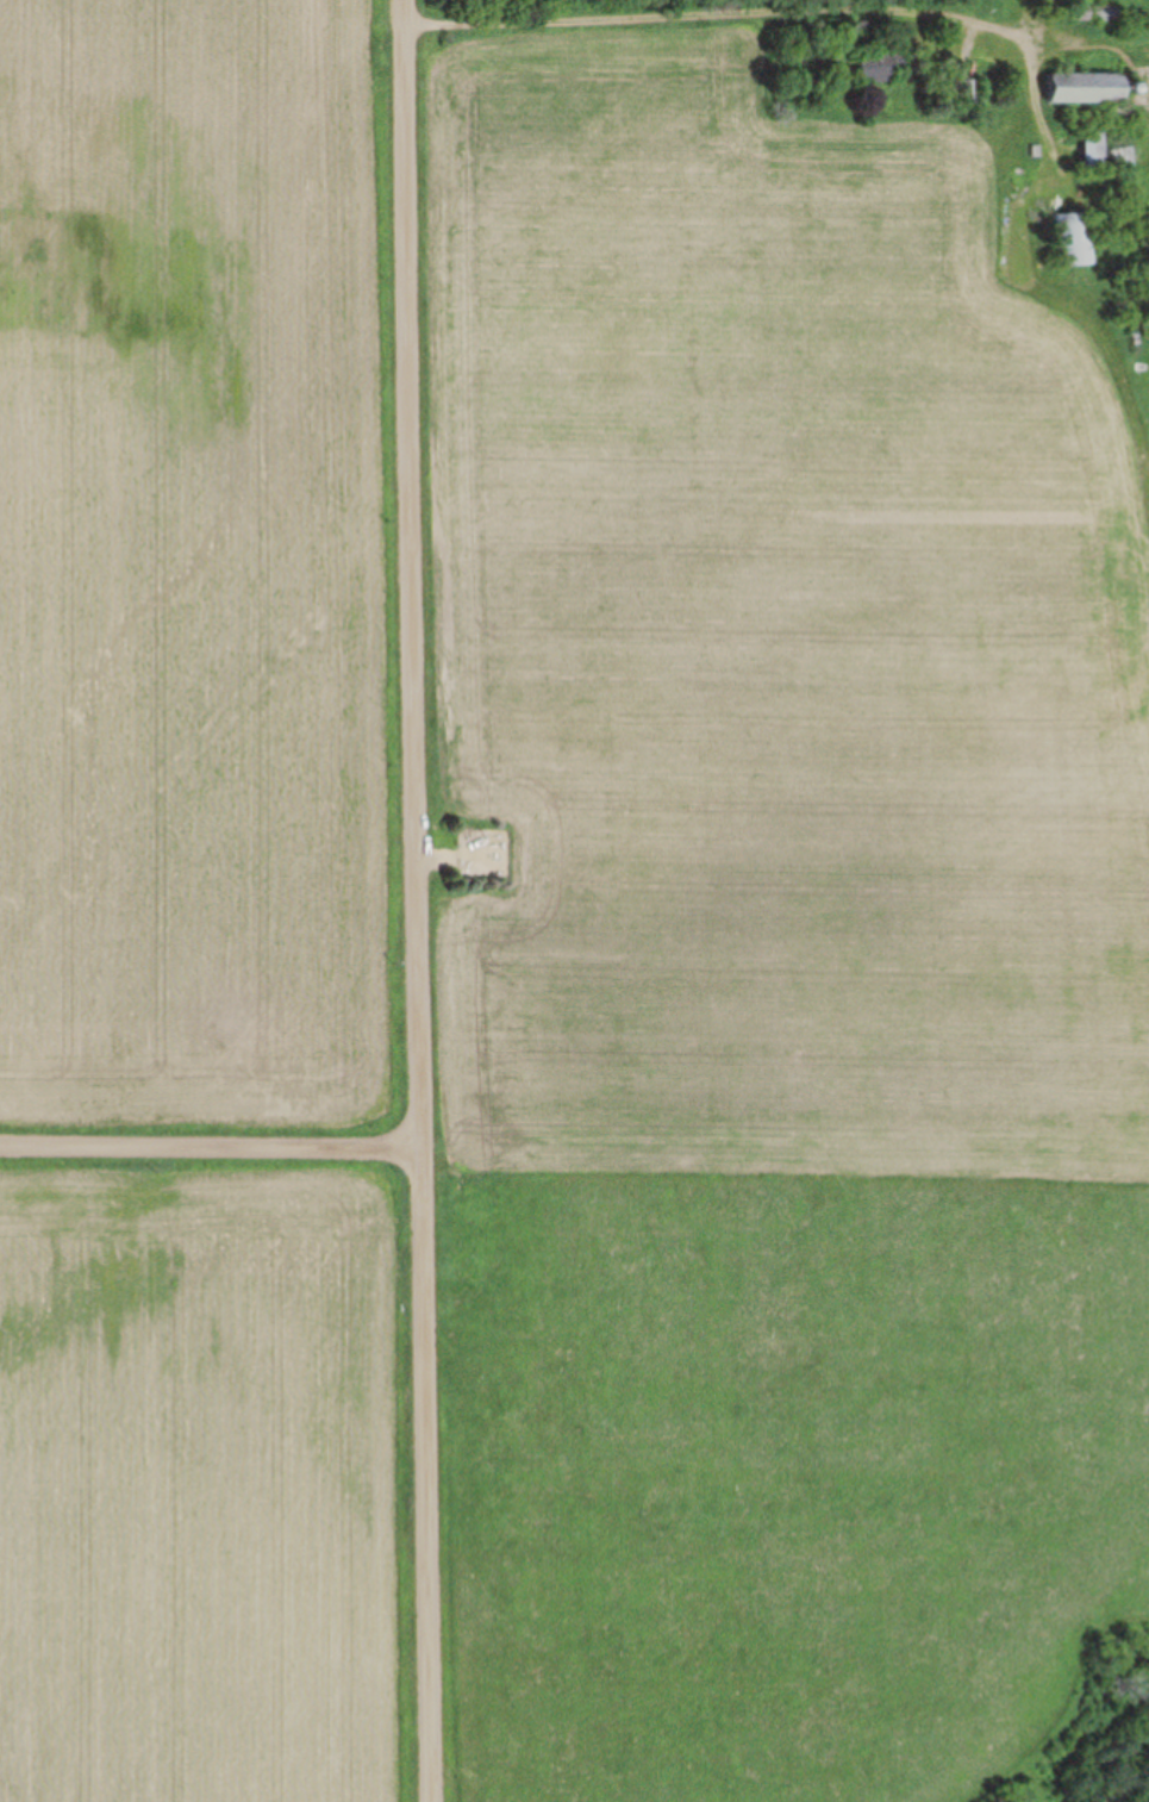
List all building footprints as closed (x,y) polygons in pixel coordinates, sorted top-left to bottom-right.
[(1119,2),(1062,2),(1062,19),(1119,19),(1119,2)] [(905,49),(859,49),(859,80),(905,80),(905,49)] [(1046,71),(1046,102),(1126,102),(1126,71),(1046,71)] [(972,103),(971,90),(960,91),(961,104),(972,103)] [(1055,266),(1091,263),(1088,211),(1052,213),(1055,266)]
